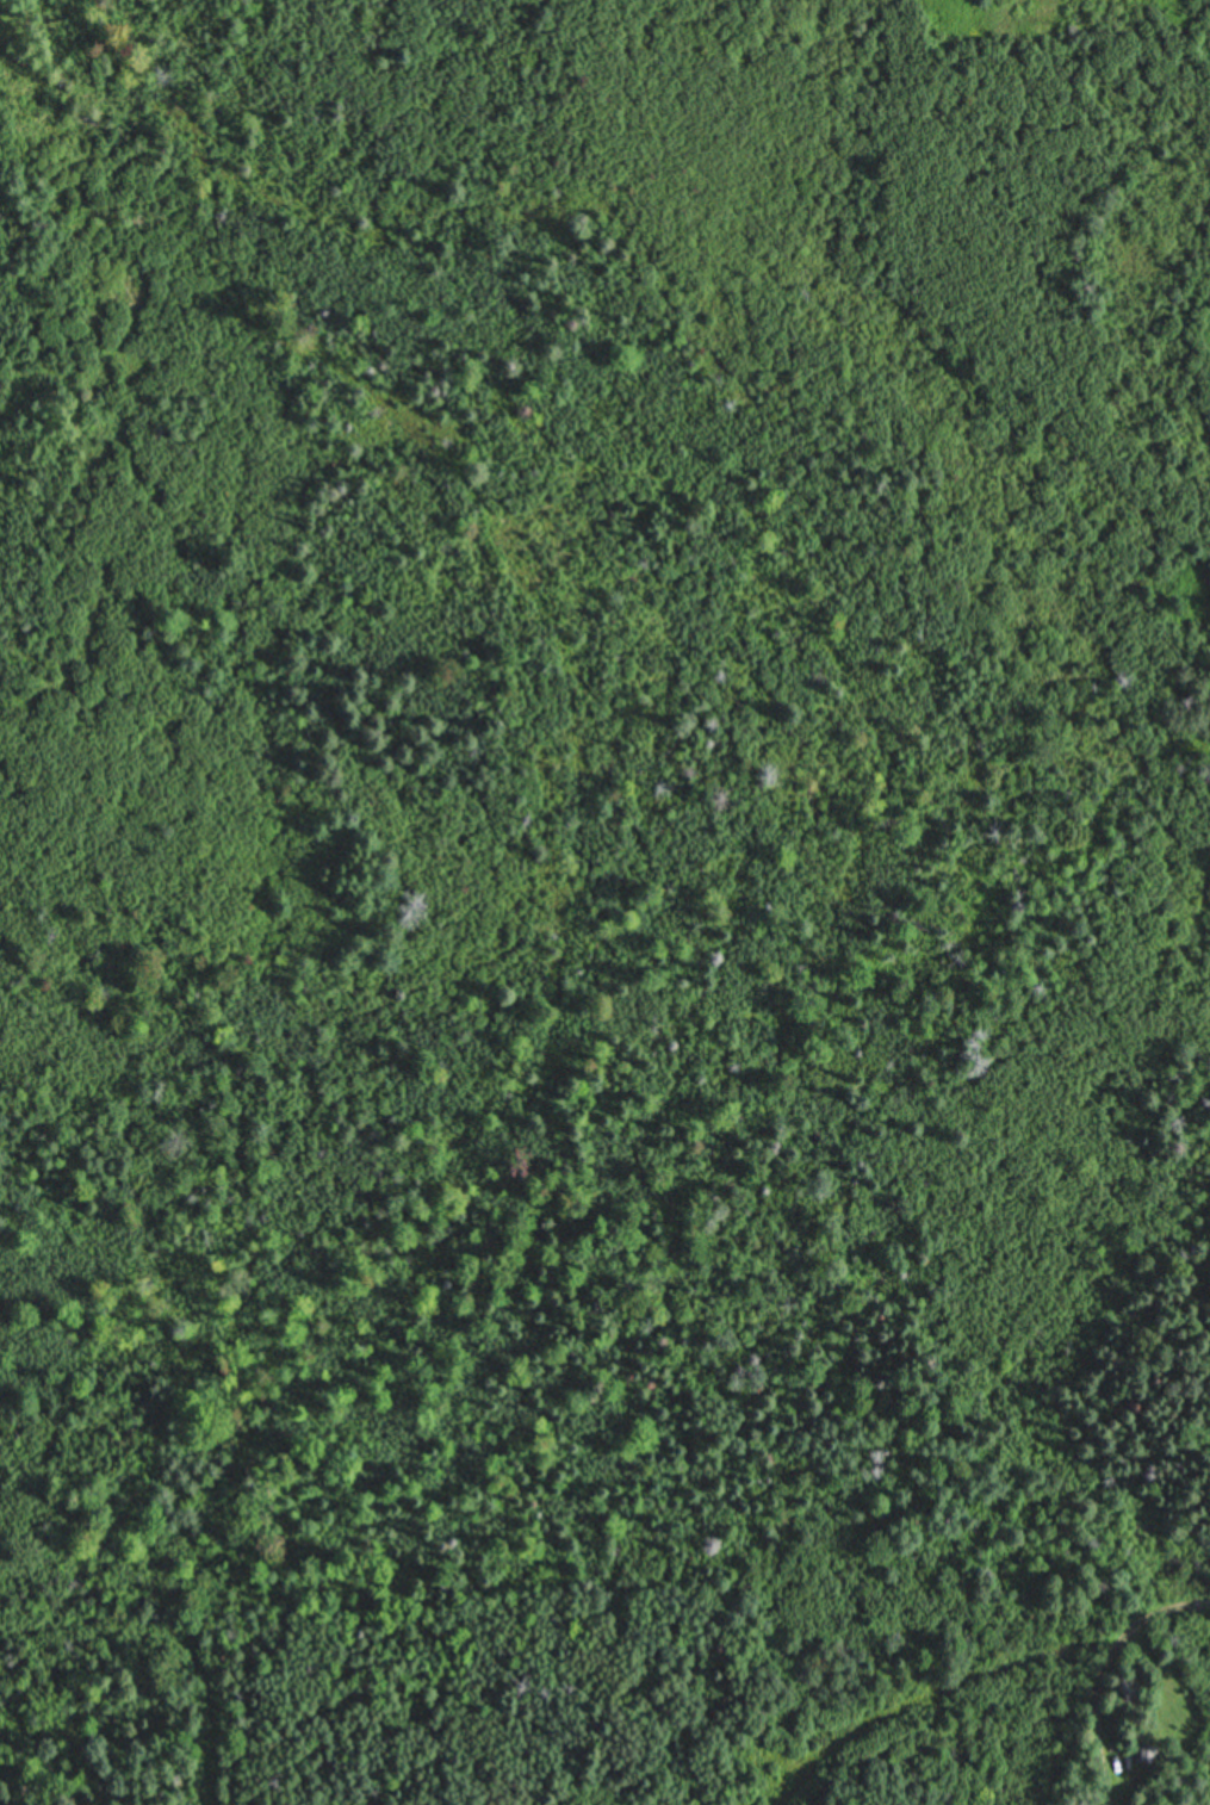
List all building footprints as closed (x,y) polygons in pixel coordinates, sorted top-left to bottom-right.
[(1138,1765),(1159,1765),(1159,1748),(1138,1748),(1138,1765)]
